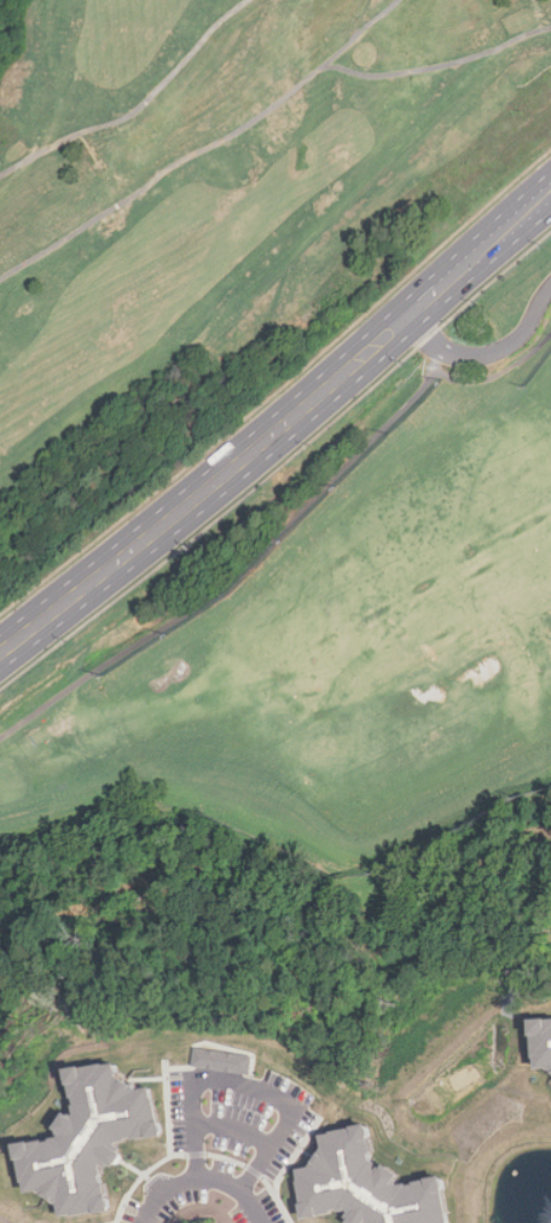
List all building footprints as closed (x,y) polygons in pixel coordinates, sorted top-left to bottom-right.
[(534,1019),(538,1068),(550,1068),(550,1018),(534,1019)] [(197,1048),(193,1067),(250,1074),(253,1055),(197,1048)] [(17,1144),(28,1193),(41,1189),(60,1204),(62,1217),(74,1215),(74,1217),(112,1210),(104,1166),(105,1165),(111,1167),(112,1164),(116,1166),(126,1153),(121,1150),(123,1148),(118,1144),(120,1142),(163,1135),(155,1086),(141,1089),(122,1076),(120,1062),(69,1070),(77,1113),(75,1117),(69,1112),(57,1128),(60,1131),(60,1132),(63,1135),(62,1137),(17,1144)] [(445,1176),(401,1184),(396,1181),(400,1176),(383,1163),(379,1169),(377,1169),(369,1123),(320,1134),(325,1147),(313,1166),(295,1169),(304,1218),(347,1210),(348,1211),(346,1217),(349,1219),(347,1222),(451,1222),(445,1176)]
